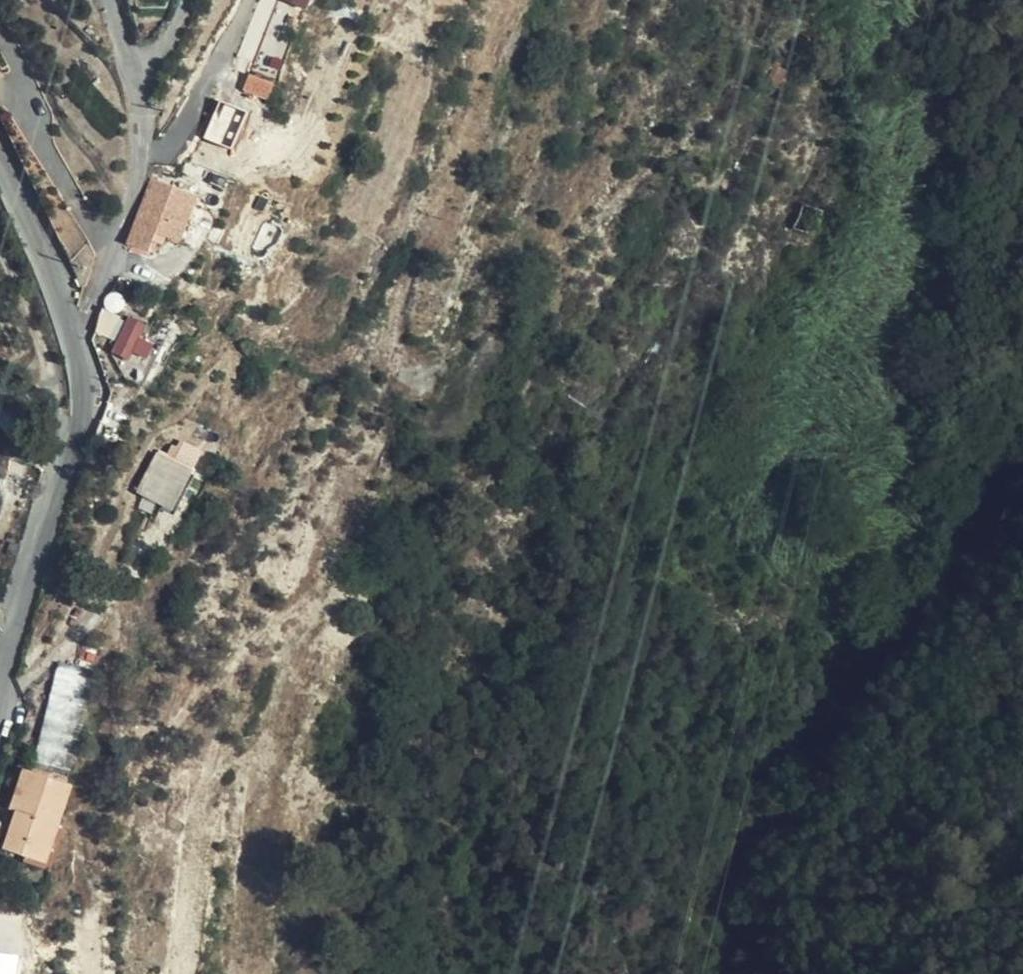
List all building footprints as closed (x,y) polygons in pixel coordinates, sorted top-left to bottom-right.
[(250,75),(244,89),(267,99),(274,85),(250,75)] [(256,130),(267,105),(247,97),(237,122),(256,130)] [(183,241),(200,195),(154,178),(130,243),(151,251),(158,232),(183,241)] [(104,309),(98,334),(129,349),(140,327),(117,315),(104,309)] [(139,408),(178,323),(163,317),(125,400),(139,408)] [(175,509),(204,452),(183,442),(173,462),(159,456),(140,492),(175,509)] [(62,661),(36,760),(72,769),(97,670),(62,661)] [(3,847),(33,856),(53,858),(76,785),(27,771),(3,847)] [(21,958),(0,955),(0,973),(19,973),(21,958)]
